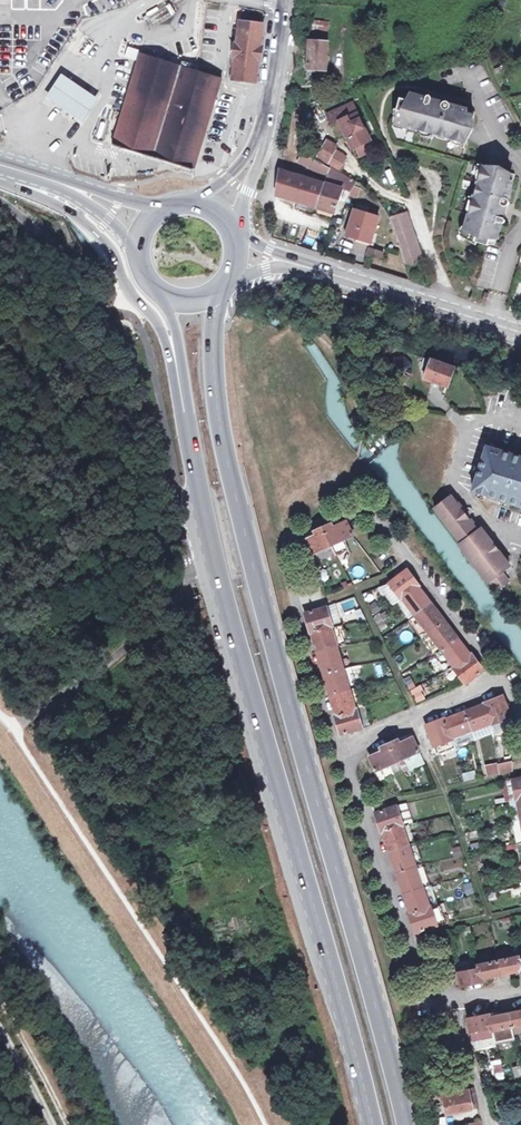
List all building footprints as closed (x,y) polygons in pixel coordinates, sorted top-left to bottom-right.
[(150,25),(164,19),(159,8),(145,13),(150,25)] [(311,30),(329,29),(328,20),(311,21),(311,30)] [(235,68),(233,80),(256,83),(263,24),(241,21),(236,58),(231,57),(230,67),(235,68)] [(26,30),(8,51),(16,58),(34,37),(26,30)] [(309,67),(307,67),(306,78),(313,79),(314,68),(327,69),(329,41),(311,39),(309,67)] [(215,99),(222,78),(141,53),(123,122),(121,122),(114,144),(194,169),(198,158),(215,99)] [(98,102),(62,76),(46,98),(82,124),(98,102)] [(429,95),(414,90),(412,96),(404,94),(401,105),(398,104),(396,120),(407,123),(406,125),(420,130),(421,127),(435,131),(434,134),(451,139),(452,136),(468,141),(474,131),(471,130),(476,112),(452,105),(452,104),(452,102),(452,101),(451,101),(450,100),(449,100),(447,100),(446,100),(445,101),(433,97),(433,96),(434,94),(433,93),(432,93),(431,93),(430,93),(430,94),(429,95)] [(336,109),(327,114),(332,125),(339,121),(340,121),(352,148),(369,140),(352,102),(336,109)] [(338,144),(328,139),(326,144),(321,152),(319,156),(328,161),(338,144)] [(314,149),(321,152),(326,144),(319,140),(314,149)] [(344,186),(351,189),(352,185),(355,179),(331,165),(330,167),(303,153),(299,161),(328,177),(326,183),(281,169),(278,192),(336,210),(344,186)] [(515,174),(487,166),(482,182),(480,181),(474,198),(478,198),(473,213),(470,213),(466,227),(469,228),(466,238),(476,244),(477,241),(489,244),(491,236),(497,238),(502,222),(503,222),(504,222),(505,221),(505,220),(504,218),(501,216),(505,205),(507,205),(508,204),(509,202),(509,201),(509,199),(508,198),(515,174)] [(358,194),(358,186),(352,185),(351,189),(350,192),(358,194)] [(359,203),(357,209),(368,213),(371,207),(359,203)] [(357,209),(356,209),(348,234),(360,238),(359,241),(370,245),(380,216),(368,213),(357,209)] [(406,210),(389,214),(393,222),(397,231),(401,241),(402,246),(405,265),(422,259),(406,210)] [(383,251),(369,247),(367,255),(381,259),(383,251)] [(450,362),(418,348),(414,356),(420,359),(416,369),(440,381),(450,362)] [(520,506),(520,457),(489,448),(485,456),(474,492),(520,506)] [(460,546),(458,547),(486,583),(488,581),(495,591),(508,581),(500,572),(507,566),(508,563),(482,530),(478,533),(451,499),(434,512),(460,546)] [(304,542),(310,556),(332,546),(354,537),(348,523),(347,521),(344,523),(342,519),(306,535),(307,535),(308,539),(303,541),(304,542)] [(332,546),(310,556),(313,565),(337,555),(332,546)] [(355,567),(352,576),(362,579),(365,570),(355,567)] [(419,588),(420,586),(407,569),(388,583),(379,587),(393,606),(403,599),(416,616),(428,632),(442,650),(436,654),(449,670),(453,667),(465,683),(483,669),(471,653),(470,654),(419,588)] [(332,604),(326,606),(333,626),(339,626),(340,626),(332,604)] [(333,626),(326,606),(303,613),(309,633),(311,633),(336,714),(335,714),(341,734),(363,727),(357,707),(356,708),(350,689),(343,668),(337,647),(345,645),(339,626),(333,626)] [(428,632),(416,616),(409,621),(421,637),(428,632)] [(442,650),(428,632),(421,637),(435,655),(436,654),(442,650)] [(399,666),(406,664),(403,654),(395,657),(399,666)] [(351,666),(343,668),(350,689),(358,687),(351,666)] [(413,704),(425,700),(421,687),(415,688),(412,676),(406,677),(413,704)] [(358,687),(350,689),(356,708),(357,707),(363,706),(358,687)] [(493,724),(512,716),(504,694),(485,702),(485,704),(446,719),(445,717),(426,724),(434,745),(453,739),(453,737),(473,729),(492,722),(493,724)] [(473,729),(453,737),(453,739),(455,744),(475,737),(473,729)] [(398,762),(420,753),(414,738),(410,739),(408,735),(371,750),(372,751),(373,754),(369,756),(376,771),(397,763),(398,762)] [(455,744),(453,739),(434,745),(437,754),(456,747),(455,744)] [(424,763),(420,753),(398,762),(403,772),(424,763)] [(499,763),(500,774),(513,771),(513,761),(499,763)] [(401,771),(397,763),(376,771),(377,774),(380,780),(401,771)] [(513,779),(516,800),(518,799),(520,817),(520,778),(513,779)] [(516,800),(513,779),(503,781),(506,797),(506,802),(516,800)] [(411,822),(406,803),(397,805),(375,813),(381,832),(383,832),(398,876),(411,913),(409,913),(416,933),(436,926),(447,924),(440,904),(430,906),(423,885),(416,866),(409,846),(402,824),(411,822)] [(417,844),(409,846),(416,866),(424,864),(417,844)] [(451,848),(454,857),(462,855),(460,846),(451,848)] [(431,883),(424,864),(416,866),(423,885),(431,883)] [(466,895),(474,893),(472,882),(464,883),(466,895)] [(461,985),(486,979),(486,976),(516,969),(517,973),(520,972),(520,946),(516,947),(518,954),(498,959),(478,963),(478,966),(458,971),(461,985)] [(496,950),(498,959),(518,954),(516,947),(516,946),(496,950)] [(493,1015),(493,1012),(468,1017),(469,1021),(466,1022),(471,1040),(486,1037),(495,1035),(496,1042),(516,1038),(515,1034),(513,1025),(520,1024),(520,1009),(493,1015)] [(492,1080),(502,1081),(504,1063),(494,1063),(492,1080)] [(512,1067),(514,1076),(520,1075),(520,1068),(520,1065),(512,1067)] [(474,1088),(441,1092),(442,1100),(446,1100),(448,1113),(478,1106),(474,1088)] [(427,1094),(429,1102),(436,1101),(442,1100),(441,1092),(427,1094)]
